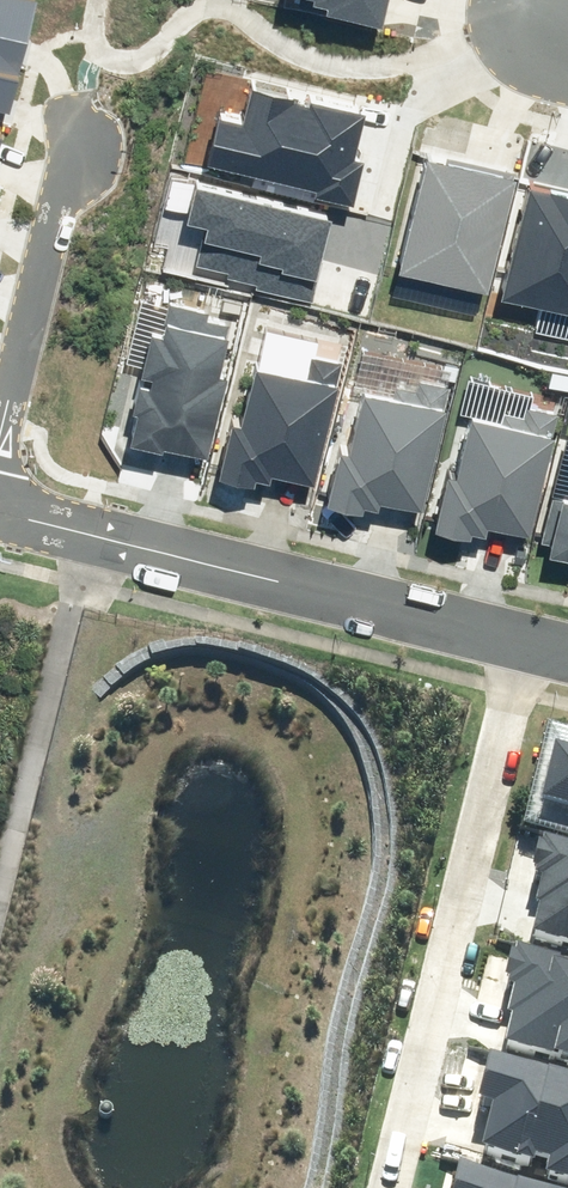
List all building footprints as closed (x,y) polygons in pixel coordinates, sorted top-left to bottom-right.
[(37,2),(27,0),(0,0),(0,112),(10,115),(37,2)]
